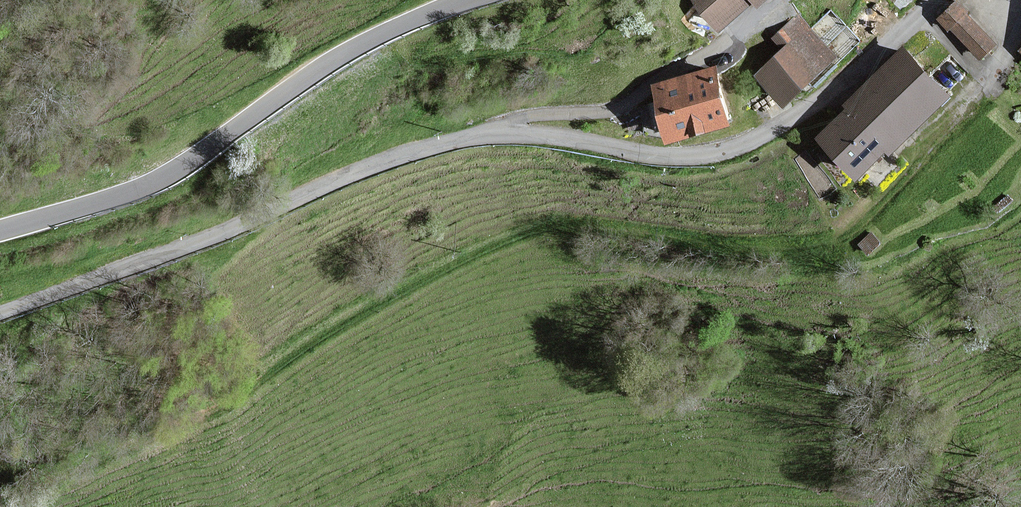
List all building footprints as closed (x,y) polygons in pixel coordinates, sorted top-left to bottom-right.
[(724,24),(751,0),(703,0),(724,24)] [(960,0),(954,0),(937,17),(949,29),(951,27),(967,11),(969,9),(960,0)] [(782,47),(757,72),(788,103),(841,50),(800,10),(773,38),(782,47)] [(998,42),(967,11),(951,27),(981,58),(998,42)] [(905,45),(850,101),(852,103),(890,140),(895,144),(949,89),(905,45)] [(718,64),(659,82),(674,129),(732,111),(718,64)] [(890,140),(852,103),(823,133),(860,170),(890,140)]
